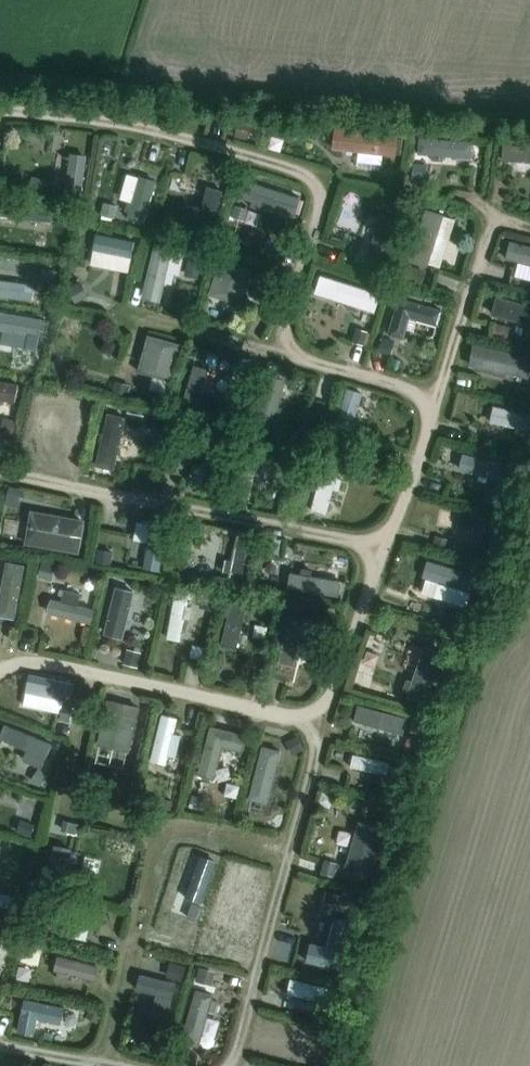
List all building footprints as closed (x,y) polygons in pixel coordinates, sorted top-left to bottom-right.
[(411,126),(348,124),(347,145),(411,147),(411,126)] [(488,138),(431,136),(430,151),(487,153),(488,138)] [(522,154),(521,164),(529,165),(529,154),(522,154)] [(146,193),(154,167),(140,163),(132,188),(146,193)] [(360,217),(371,185),(360,181),(349,213),(360,217)] [(295,200),(296,186),(259,184),(258,198),(295,200)] [(431,251),(458,257),(469,207),(442,201),(431,251)] [(363,219),(377,223),(381,209),(368,205),(363,219)] [(113,224),(110,239),(145,246),(148,231),(113,224)] [(269,265),(243,253),(228,284),(254,296),(269,265)] [(371,311),(385,315),(393,282),(335,267),(329,287),(374,299),(371,311)] [(2,274),(0,284),(47,290),(48,281),(2,274)] [(423,304),(423,309),(428,309),(428,327),(451,327),(451,304),(423,304)] [(163,324),(152,361),(185,371),(195,333),(163,324)] [(523,361),(522,374),(529,375),(529,347),(485,346),(484,360),(523,361)] [(30,398),(36,376),(0,367),(0,390),(30,398)] [(180,384),(183,371),(167,367),(164,380),(180,384)] [(360,379),(351,411),(367,416),(377,383),(360,379)] [(142,396),(141,408),(158,410),(160,398),(142,396)] [(529,425),(529,401),(508,398),(505,414),(528,417),(527,425),(529,425)] [(6,516),(11,478),(0,477),(0,515),(6,516)] [(39,515),(44,493),(33,491),(29,513),(39,515)] [(503,523),(506,511),(474,503),(471,515),(503,523)] [(219,513),(201,549),(228,562),(246,526),(219,513)] [(178,520),(164,518),(158,559),(172,561),(178,520)] [(471,603),(488,605),(494,562),(435,554),(433,570),(475,576),(471,603)] [(303,578),(338,584),(341,569),(305,563),(303,578)] [(440,597),(467,604),(472,584),(445,577),(440,597)] [(194,631),(203,585),(190,582),(181,629),(194,631)] [(124,596),(123,622),(140,623),(142,597),(124,596)] [(279,629),(282,616),(268,614),(265,627),(279,629)] [(317,655),(319,633),(298,631),(296,653),(317,655)] [(439,636),(422,687),(446,695),(463,644),(439,636)] [(86,690),(89,676),(44,664),(40,679),(86,690)] [(122,691),(111,752),(143,758),(154,697),(122,691)] [(373,696),(368,713),(417,726),(421,709),(373,696)] [(174,705),(167,753),(184,756),(191,707),(174,705)] [(43,741),(39,752),(62,760),(70,733),(17,716),(12,731),(43,741)] [(214,768),(233,772),(243,721),(224,717),(214,768)] [(289,793),(290,737),(271,737),(269,792),(289,793)] [(367,746),(365,760),(402,764),(404,751),(367,746)] [(332,794),(345,799),(352,781),(339,776),(332,794)] [(54,804),(56,789),(16,783),(14,797),(54,804)] [(356,863),(384,872),(402,821),(373,811),(356,863)] [(17,883),(0,880),(0,895),(15,897),(17,883)] [(10,948),(14,933),(0,930),(0,945),(10,948)] [(157,961),(151,977),(188,992),(194,976),(157,961)] [(305,968),(301,986),(330,994),(334,976),(305,968)] [(200,1029),(230,1035),(235,1012),(226,1010),(232,984),(211,979),(200,1029)] [(76,1016),(80,1001),(40,991),(32,1022),(52,1027),(56,1011),(76,1016)] [(299,1018),(295,1032),(319,1038),(323,1025),(299,1018)] [(178,1046),(180,1032),(166,1029),(164,1044),(178,1046)]
